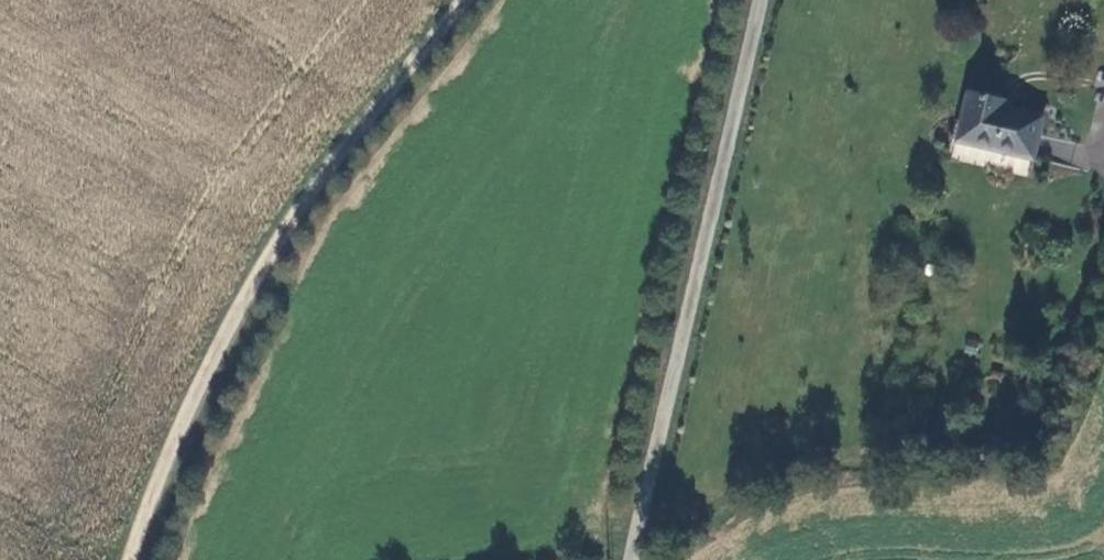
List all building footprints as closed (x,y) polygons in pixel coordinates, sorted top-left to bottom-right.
[(959,130),(1036,145),(1044,102),(998,94),(999,88),(967,83),(959,130)]
